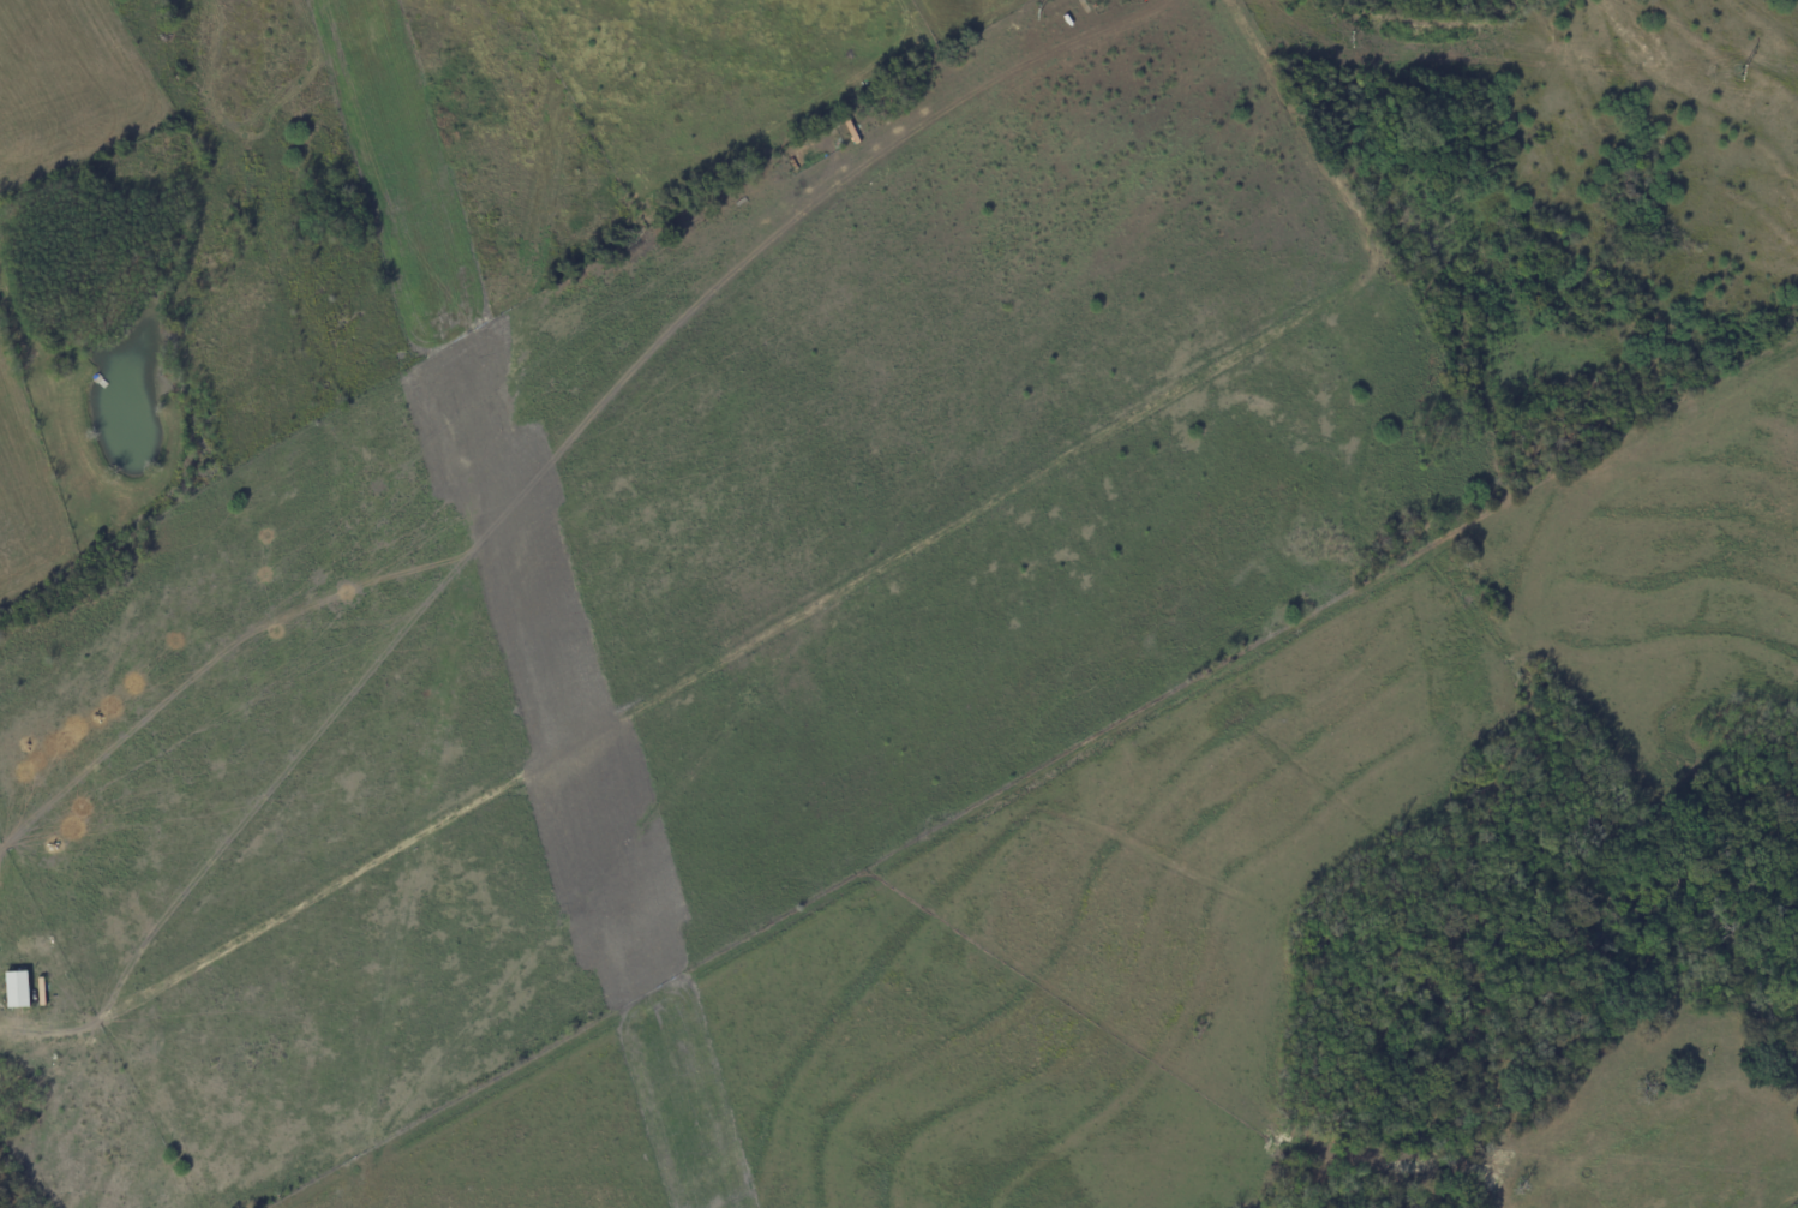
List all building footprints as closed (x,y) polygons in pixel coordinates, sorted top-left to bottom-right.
[(6,1006),(28,1006),(27,969),(5,970),(6,1006)]
